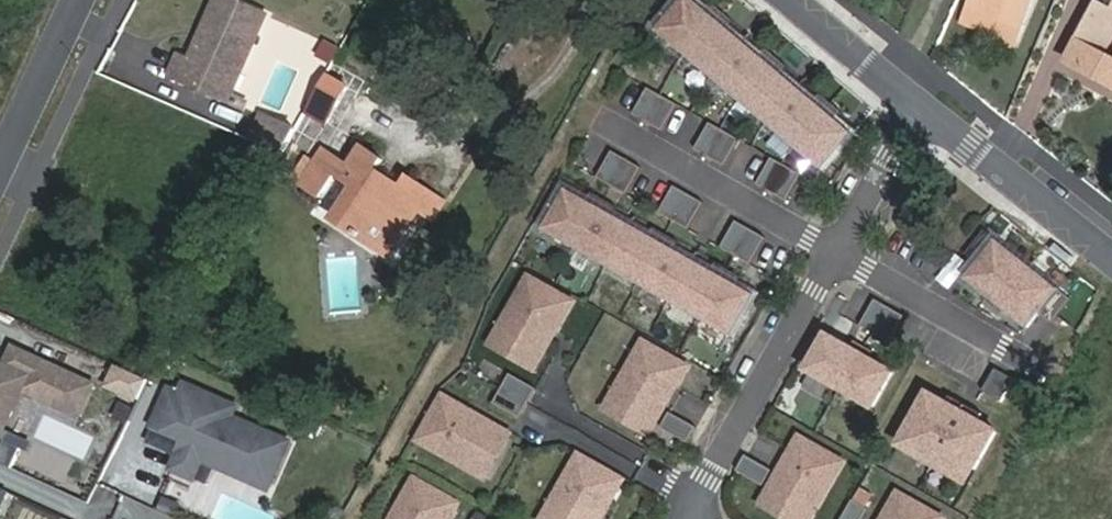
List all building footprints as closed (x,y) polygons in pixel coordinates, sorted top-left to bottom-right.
[(237,0),(214,0),(203,24),(206,33),(203,39),(195,42),(188,57),(176,52),(168,71),(225,97),(262,12),(237,0)] [(825,172),(856,136),(839,122),(844,115),(824,97),(818,104),(785,76),(790,69),(770,51),(764,58),(732,31),(738,24),(718,6),(712,13),(696,0),(689,0),(661,32),(825,172)] [(982,9),(986,0),(971,0),(969,4),(982,9)] [(982,9),(1023,27),(1034,0),(986,0),(982,9)] [(1111,86),(1111,12),(1098,5),(1068,62),(1111,86)] [(650,89),(635,115),(665,132),(680,105),(650,89)] [(248,132),(278,146),(288,125),(258,111),(248,132)] [(712,124),(697,150),(727,167),(742,141),(712,124)] [(390,256),(418,210),(430,191),(407,176),(400,187),(375,171),(383,159),(362,145),(348,167),(336,158),(329,170),(335,174),(352,185),(360,189),(348,208),(366,220),(356,236),(390,256)] [(320,198),(335,174),(329,170),(336,158),(322,149),(300,186),(320,198)] [(614,152),(599,179),(629,196),(644,169),(614,152)] [(775,159),(759,186),(789,203),(804,176),(775,159)] [(331,220),(356,236),(366,220),(348,208),(360,189),(352,185),(331,220)] [(676,188),(661,214),(691,231),(706,204),(676,188)] [(430,191),(418,210),(433,220),(445,201),(430,191)] [(547,231),(734,338),(757,297),(738,286),(743,278),(719,265),(714,273),(676,251),(681,243),(669,236),(657,230),(652,238),(617,217),(621,209),(597,196),(593,204),(570,191),(547,231)] [(915,202),(905,220),(915,226),(925,207),(915,202)] [(738,223),(723,249),(752,266),(768,240),(738,223)] [(1076,304),(988,233),(969,257),(982,267),(970,282),(993,301),(988,307),(1004,320),(1009,314),(1032,332),(1044,317),(1057,328),(1076,304)] [(546,354),(575,303),(530,277),(501,328),(512,334),(508,342),(531,355),(536,348),(546,354)] [(907,319),(877,302),(863,328),(892,345),(907,319)] [(501,328),(492,345),(537,370),(546,354),(536,348),(531,355),(508,342),(512,334),(501,328)] [(830,337),(810,371),(880,411),(900,377),(878,365),(882,358),(856,343),(852,350),(830,337)] [(661,419),(690,368),(645,342),(616,393),(626,399),(622,407),(646,420),(650,413),(661,419)] [(7,365),(0,362),(0,428),(5,431),(25,389),(81,416),(96,386),(16,347),(7,365)] [(990,397),(1004,405),(1017,383),(1003,374),(990,397)] [(503,389),(529,404),(537,389),(512,375),(503,389)] [(181,394),(170,389),(154,427),(186,440),(179,457),(174,469),(196,479),(204,460),(218,465),(249,478),(252,472),(274,481),(291,439),(249,422),(247,428),(231,421),(233,416),(238,405),(185,384),(181,394)] [(495,404),(521,418),(529,404),(503,389),(495,404)] [(616,393),(606,410),(651,435),(661,419),(650,413),(646,420),(622,407),(626,399),(616,393)] [(445,396),(419,441),(470,470),(476,459),(484,463),(497,440),(490,435),(496,425),(445,396)] [(970,469),(977,472),(999,434),(981,424),(985,417),(953,399),(949,406),(931,396),(909,434),(916,438),(908,451),(963,482),(970,469)] [(131,405),(117,398),(111,411),(125,418),(131,405)] [(689,444),(698,429),(671,414),(663,429),(689,444)] [(233,416),(231,421),(247,428),(249,422),(233,416)] [(512,434),(496,425),(490,435),(497,440),(484,463),(476,459),(470,470),(487,479),(512,434)] [(154,427),(147,444),(179,457),(186,440),(154,427)] [(901,447),(908,451),(916,438),(909,434),(901,447)] [(816,515),(846,464),(801,438),(772,489),(782,495),(778,503),(802,516),(806,509),(816,515)] [(625,482),(580,456),(550,507),(561,513),(558,518),(603,518),(625,482)] [(774,472),(748,457),(739,472),(766,487),(774,472)] [(204,460),(196,479),(211,484),(218,465),(204,460)] [(970,469),(963,482),(970,486),(977,472),(970,469)] [(252,472),(249,478),(271,487),(274,481),(252,472)] [(460,504),(415,479),(392,518),(452,518),(460,504)] [(0,487),(0,511),(4,512),(13,493),(0,487)] [(762,506),(785,518),(814,518),(816,515),(806,509),(802,516),(778,503),(782,495),(772,489),(762,506)] [(900,495),(886,518),(942,518),(900,495)] [(845,518),(865,518),(870,511),(854,502),(845,518)] [(544,518),(558,518),(561,513),(550,507),(544,518)]
